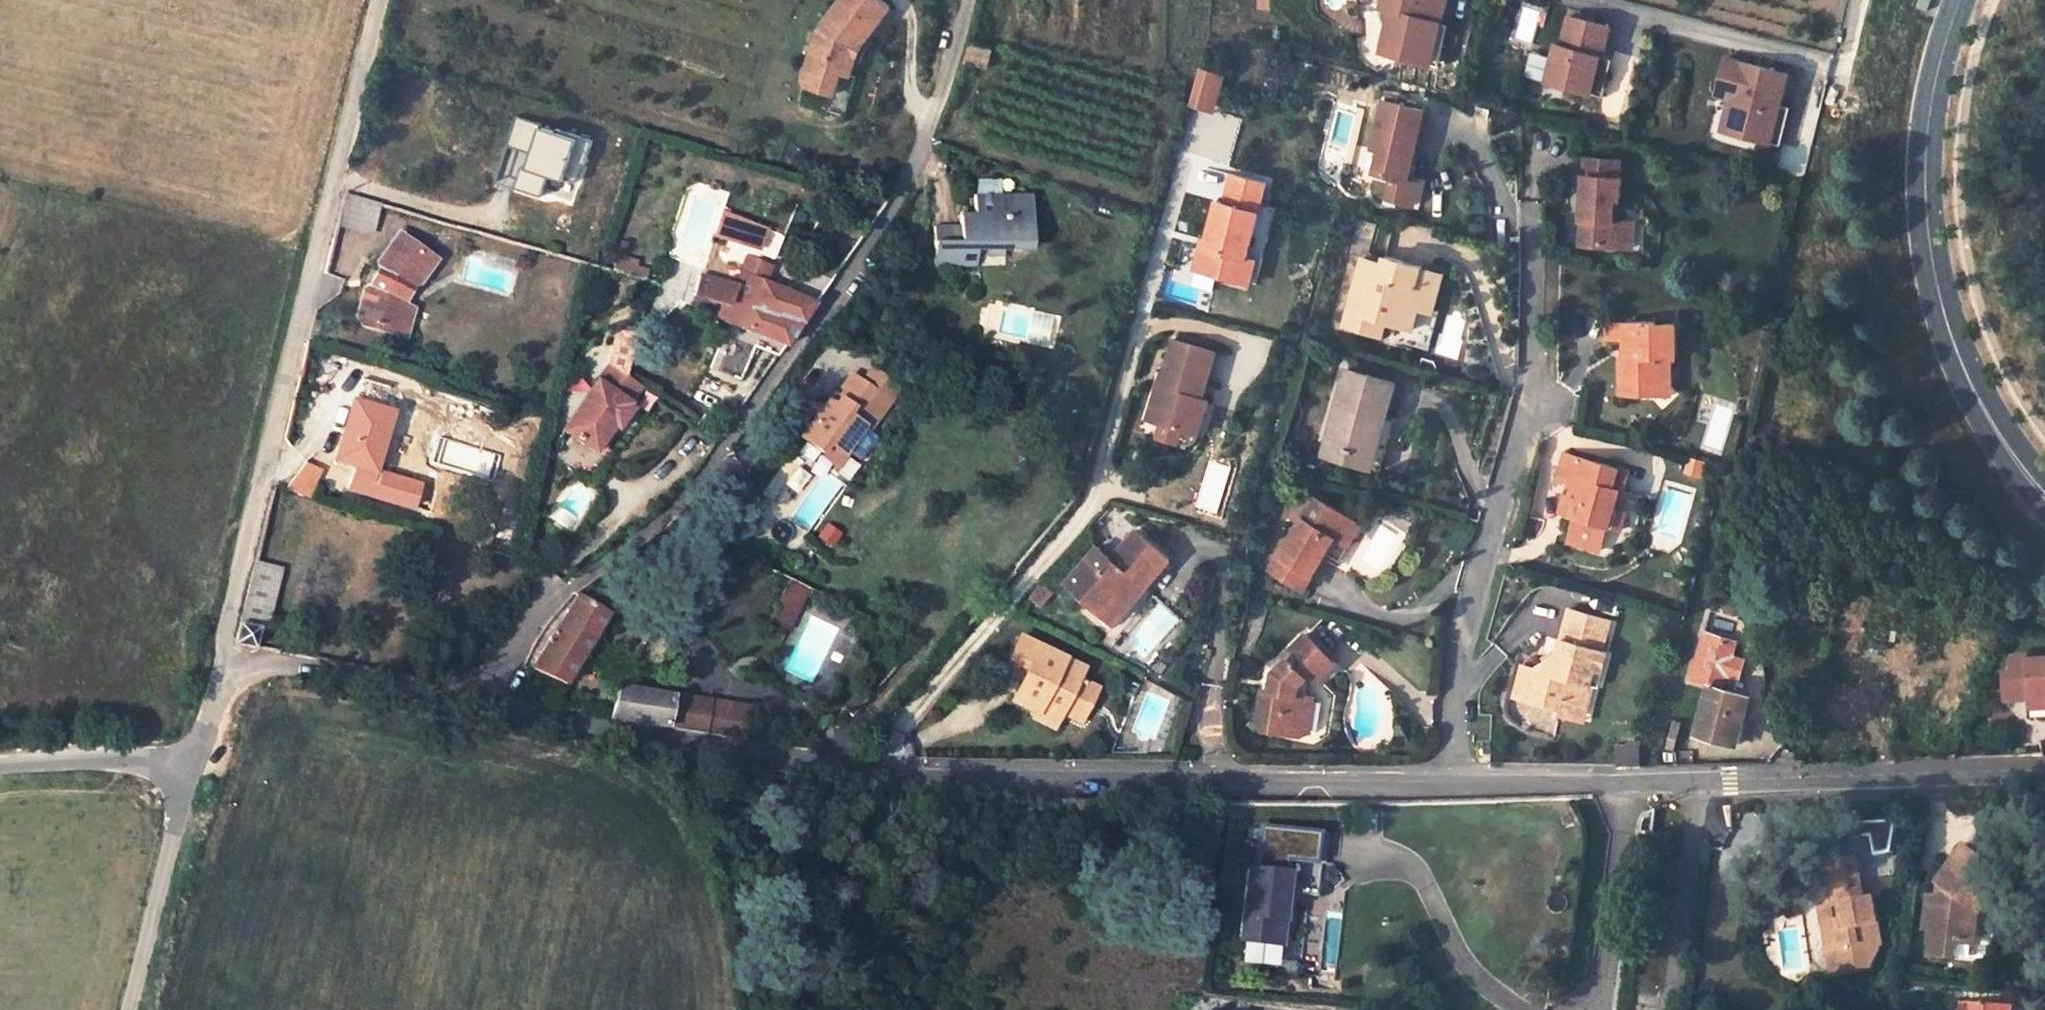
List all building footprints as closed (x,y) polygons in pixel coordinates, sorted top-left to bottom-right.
[(891,6),(883,0),(841,0),(825,22),(816,35),(800,82),(832,93),(839,71),(849,74),(855,57),(851,50),(857,44),(864,42),(891,6)] [(1448,0),(1382,0),(1380,7),(1390,9),(1379,51),(1440,66),(1451,24),(1443,22),(1448,0)] [(1548,82),(1606,96),(1615,59),(1605,56),(1613,26),(1571,16),(1563,46),(1558,44),(1548,82)] [(967,63),(988,68),(994,47),(973,41),(967,63)] [(1793,73),(1730,57),(1721,93),(1735,97),(1727,130),(1786,145),(1795,106),(1786,104),(1793,73)] [(1218,72),(1200,67),(1192,95),(1210,100),(1218,72)] [(1214,109),(1224,74),(1218,72),(1210,100),(1192,95),(1190,102),(1214,109)] [(1428,109),(1386,99),(1374,148),(1381,150),(1375,172),(1405,179),(1410,181),(1410,179),(1428,109)] [(533,151),(543,121),(518,114),(508,143),(533,151)] [(588,162),(595,138),(558,126),(558,129),(543,124),(544,122),(543,121),(533,151),(529,165),(524,163),(517,185),(544,194),(551,173),(567,178),(568,175),(580,179),(585,161),(588,162)] [(1587,217),(1586,242),(1616,242),(1626,242),(1630,238),(1630,224),(1625,217),(1616,217),(1616,196),(1623,196),(1623,177),(1619,177),(1619,158),(1584,157),(1584,217),(1587,217)] [(1220,206),(1207,252),(1205,251),(1198,276),(1235,286),(1242,262),(1249,264),(1261,218),(1269,187),(1235,178),(1227,208),(1220,206)] [(1418,204),(1423,182),(1410,179),(1410,181),(1405,179),(1400,199),(1418,204)] [(1848,185),(1833,181),(1829,195),(1844,199),(1848,185)] [(338,220),(373,230),(380,202),(345,192),(338,220)] [(1028,241),(1028,196),(976,197),(976,215),(961,215),(961,228),(935,228),(935,264),(977,264),(977,249),(1007,248),(1007,242),(1028,241)] [(1639,242),(1639,218),(1634,218),(1625,217),(1630,224),(1630,238),(1626,242),(1639,242)] [(1263,268),(1276,222),(1261,218),(1249,264),(1263,268)] [(416,233),(409,227),(404,234),(412,239),(416,233)] [(402,232),(378,261),(381,268),(374,285),(367,288),(359,316),(365,322),(396,331),(401,327),(407,306),(403,302),(413,283),(418,283),(438,259),(412,239),(404,234),(402,232)] [(1346,325),(1385,335),(1389,320),(1409,325),(1417,327),(1429,285),(1421,283),(1426,264),(1388,253),(1385,261),(1364,256),(1346,325)] [(783,345),(812,303),(829,279),(773,254),(762,280),(740,270),(735,284),(698,274),(693,292),(717,299),(714,307),(726,310),(726,313),(744,321),(742,327),(783,345)] [(1432,348),(1437,326),(1442,308),(1438,307),(1448,270),(1426,264),(1421,283),(1429,285),(1417,327),(1409,325),(1389,320),(1385,335),(1432,348)] [(406,329),(413,308),(407,306),(401,327),(406,329)] [(1673,379),(1673,358),(1679,357),(1679,322),(1661,323),(1661,320),(1611,321),(1611,338),(1628,338),(1628,348),(1633,348),(1633,357),(1633,358),(1628,358),(1626,358),(1626,374),(1635,374),(1635,393),(1659,393),(1673,379)] [(1160,387),(1157,386),(1151,408),(1155,409),(1161,419),(1160,423),(1200,434),(1209,402),(1203,400),(1217,353),(1173,340),(1160,387)] [(627,373),(610,362),(598,379),(614,391),(627,373)] [(1337,415),(1330,440),(1378,453),(1389,414),(1389,413),(1398,379),(1350,367),(1341,401),(1346,402),(1342,416),(1337,415)] [(894,405),(905,390),(876,368),(865,383),(884,397),(894,405)] [(642,384),(627,373),(614,391),(598,379),(564,428),(575,436),(595,450),(599,445),(614,424),(618,427),(632,406),(628,404),(642,384)] [(382,406),(390,383),(361,374),(354,397),(353,397),(346,419),(341,435),(334,455),(353,461),(346,483),(392,498),(399,476),(372,467),(384,431),(390,409),(382,406)] [(1626,374),(1626,393),(1635,393),(1635,374),(1626,374)] [(821,421),(808,438),(829,454),(835,446),(836,447),(843,453),(858,432),(863,426),(884,397),(865,383),(856,376),(846,389),(850,392),(838,407),(834,403),(829,411),(824,407),(816,417),(821,421)] [(1659,393),(1673,392),(1673,379),(1659,393)] [(407,389),(390,383),(382,406),(390,409),(384,431),(393,434),(407,389)] [(894,405),(884,397),(863,426),(867,429),(872,433),(894,405)] [(1341,402),(1337,415),(1342,416),(1346,402),(1341,401),(1341,402)] [(1155,409),(1151,408),(1148,420),(1160,423),(1161,419),(1155,409)] [(1389,414),(1378,453),(1375,463),(1386,466),(1399,417),(1389,414)] [(346,419),(338,417),(333,433),(341,435),(346,419)] [(867,429),(863,426),(858,432),(843,453),(846,455),(867,429)] [(612,454),(599,445),(595,450),(575,436),(559,460),(592,483),(612,454)] [(1328,450),(1375,463),(1378,453),(1330,440),(1328,450)] [(835,446),(829,454),(837,461),(843,453),(836,447),(835,446)] [(1633,467),(1569,448),(1561,475),(1584,482),(1581,494),(1577,493),(1571,511),(1575,513),(1573,522),(1580,539),(1594,543),(1609,530),(1611,523),(1616,525),(1617,521),(1621,506),(1616,505),(1622,486),(1627,487),(1633,467)] [(845,467),(851,459),(846,455),(843,453),(837,461),(840,463),(845,467)] [(319,465),(304,457),(291,484),(306,491),(319,465)] [(416,482),(399,476),(392,498),(409,504),(416,482)] [(1567,490),(1562,509),(1571,511),(1577,493),(1567,490)] [(1306,515),(1284,554),(1282,552),(1273,568),(1307,587),(1328,550),(1324,548),(1333,533),(1340,537),(1351,535),(1360,519),(1320,497),(1309,517),(1306,515)] [(421,507),(409,504),(407,510),(418,514),(421,507)] [(1621,506),(1617,521),(1616,525),(1623,527),(1628,508),(1621,506)] [(1344,559),(1352,544),(1353,543),(1365,521),(1360,519),(1351,535),(1340,537),(1333,533),(1324,548),(1328,550),(1344,559)] [(1573,522),(1569,536),(1580,539),(1573,522)] [(1105,610),(1137,574),(1150,586),(1174,559),(1141,530),(1117,557),(1104,545),(1073,581),(1105,610)] [(1604,546),(1608,532),(1609,530),(1594,543),(1596,544),(1604,546)] [(254,645),(259,626),(267,628),(281,566),(254,560),(248,587),(235,641),(254,645)] [(1115,626),(1150,586),(1137,574),(1105,610),(1101,614),(1115,626)] [(787,578),(769,618),(791,628),(808,588),(787,578)] [(564,684),(607,613),(574,593),(564,602),(556,611),(549,619),(541,631),(531,647),(527,658),(525,667),(532,671),(533,669),(564,684)] [(1590,682),(1595,663),(1600,665),(1606,666),(1610,651),(1605,650),(1614,619),(1572,606),(1558,653),(1538,667),(1526,663),(1519,688),(1535,693),(1534,698),(1562,707),(1564,701),(1588,708),(1595,684),(1590,682)] [(1307,706),(1309,690),(1310,678),(1311,673),(1318,674),(1335,657),(1307,629),(1284,652),(1288,655),(1275,668),(1273,686),(1266,685),(1262,718),(1281,721),(1281,727),(1302,730),(1314,723),(1316,707),(1307,706)] [(1689,679),(1708,684),(1695,732),(1735,743),(1750,695),(1721,687),(1725,672),(1729,657),(1734,641),(1703,632),(1689,679)] [(1068,717),(1080,714),(1090,697),(1087,683),(1077,677),(1082,668),(1021,635),(1009,657),(1027,667),(1022,676),(1010,699),(1034,712),(1040,701),(1058,711),(1068,717)] [(1022,676),(1027,667),(1009,657),(1009,658),(1004,667),(1022,676)] [(1725,672),(1738,676),(1743,661),(1729,657),(1725,672)] [(2027,662),(2027,657),(2012,658),(2012,674),(2007,674),(2005,676),(2007,702),(2029,701),(2044,699),(2044,660),(2027,662)] [(1595,663),(1590,682),(1595,684),(1600,685),(1606,666),(1600,665),(1595,663)] [(1090,697),(1096,688),(1087,683),(1090,697)] [(698,731),(704,699),(619,685),(609,717),(698,731)] [(1517,694),(1534,698),(1535,693),(1519,688),(1517,694)] [(1316,707),(1318,691),(1309,690),(1307,706),(1316,707)] [(743,738),(748,705),(704,699),(698,731),(743,738)] [(2029,708),(2044,707),(2044,699),(2029,701),(2029,708)] [(1040,701),(1034,712),(1032,717),(1050,727),(1058,711),(1040,701)] [(1561,711),(1585,718),(1586,714),(1588,708),(1564,701),(1562,707),(1561,711)] [(1281,721),(1262,718),(1268,726),(1281,727),(1281,721)] [(1290,862),(1315,865),(1319,835),(1262,827),(1257,869),(1247,867),(1237,941),(1279,946),(1290,862)] [(1972,942),(1975,911),(1970,906),(1983,891),(1989,895),(2002,880),(2003,878),(1991,867),(1993,864),(1968,843),(1938,878),(1940,881),(1938,896),(1939,901),(1938,911),(1933,911),(1925,915),(1924,923),(1931,931),(1928,954),(1948,957),(1949,940),(1972,942)] [(1878,944),(1868,897),(1859,898),(1851,857),(1824,862),(1832,904),(1836,903),(1841,926),(1832,927),(1830,927),(1838,972),(1865,967),(1868,966),(1870,965),(1873,962),(1874,960),(1875,956),(1875,954),(1874,945),(1878,944)] [(1334,866),(1319,865),(1317,896),(1329,896),(1347,881),(1334,866)] [(1983,891),(1970,906),(1975,911),(1989,895),(1983,891)] [(1927,895),(1925,915),(1933,911),(1938,911),(1939,901),(1938,896),(1927,895)] [(1816,907),(1828,973),(1838,972),(1830,927),(1832,927),(1828,905),(1816,907)] [(2009,1005),(1962,1002),(1962,1009),(2009,1009),(2009,1005)]
